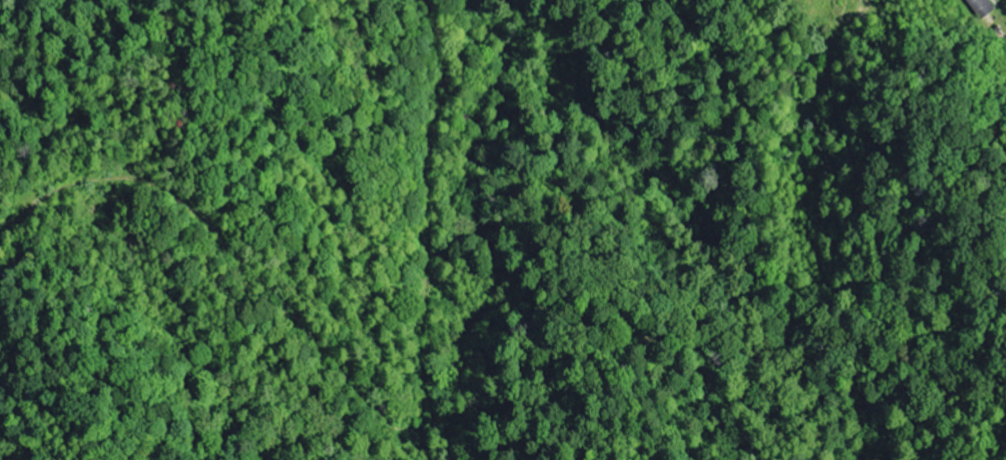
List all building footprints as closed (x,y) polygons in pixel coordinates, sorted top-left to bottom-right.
[(980,22),(998,9),(991,0),(964,0),(980,22)]
